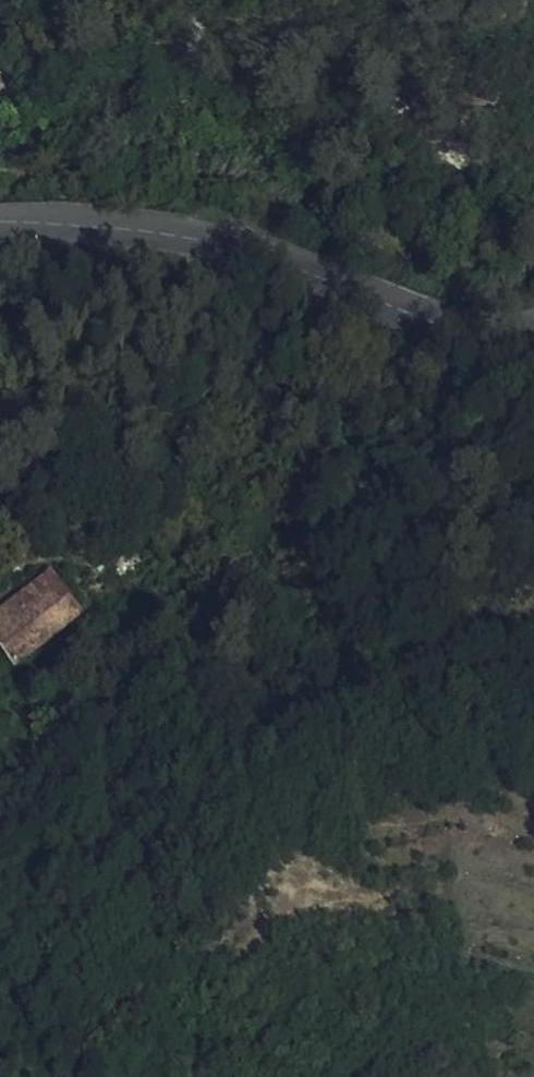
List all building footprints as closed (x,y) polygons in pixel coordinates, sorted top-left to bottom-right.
[(51,577),(29,594),(27,590),(0,612),(0,645),(16,665),(81,615),(51,577)]
